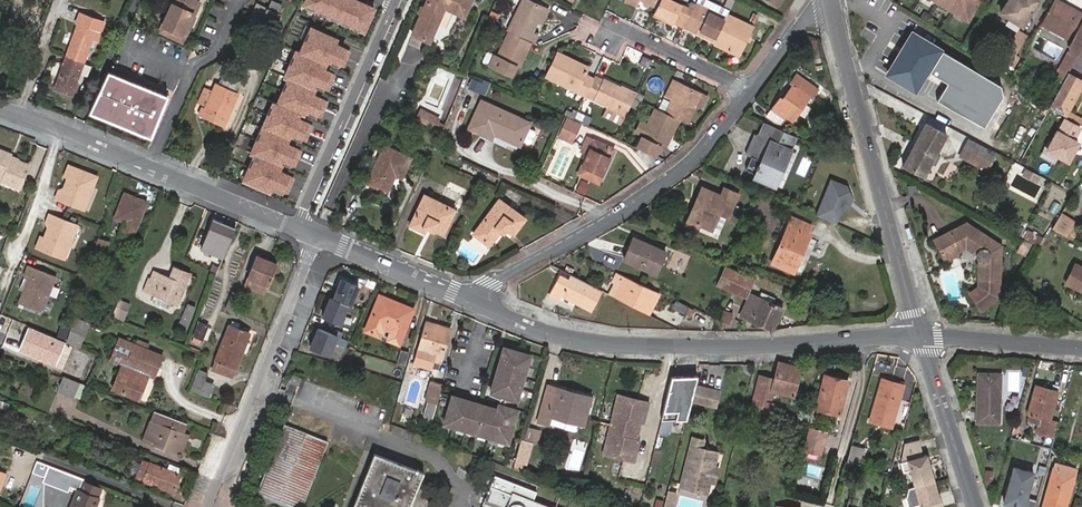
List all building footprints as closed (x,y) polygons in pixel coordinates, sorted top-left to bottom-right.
[(160,30),(182,40),(200,2),(195,0),(174,0),(160,30)] [(360,0),(304,0),(301,6),(364,34),(376,7),(360,0)] [(432,38),(446,8),(465,17),(473,0),(428,0),(415,30),(432,38)] [(504,31),(506,32),(527,43),(530,44),(534,36),(529,33),(534,22),(541,8),(523,0),(520,0),(504,31)] [(578,0),(575,0),(571,6),(575,8),(580,1),(578,0)] [(667,0),(659,0),(655,8),(651,16),(662,21),(664,18),(671,22),(679,6),(667,0)] [(679,6),(671,22),(670,25),(669,28),(680,33),(682,28),(693,5),(693,4),(685,0),(682,0),(679,6)] [(726,14),(696,0),(695,0),(693,4),(693,5),(724,19),(725,17),(726,14)] [(966,19),(978,0),(935,0),(966,19)] [(1001,13),(1021,25),(1036,0),(1008,0),(1001,13)] [(1041,23),(1072,40),(1068,47),(1070,55),(1077,59),(1081,48),(1081,16),(1053,1),(1041,23)] [(724,19),(693,5),(682,28),(712,43),(724,19)] [(541,8),(534,22),(538,24),(545,10),(541,8)] [(264,18),(278,25),(281,14),(268,9),(264,18)] [(75,22),(78,23),(66,56),(83,61),(92,35),(98,37),(104,18),(80,10),(75,22)] [(725,17),(724,19),(712,43),(711,46),(737,59),(751,29),(725,17)] [(340,38),(310,24),(298,51),(294,49),(281,78),(286,80),(276,102),(271,100),(246,156),(251,158),(240,182),(285,202),(353,50),(336,42),(340,38)] [(431,42),(432,38),(415,30),(414,34),(431,42)] [(913,30),(885,76),(915,94),(928,71),(946,81),(935,99),(983,128),(1006,89),(940,49),(941,47),(913,30)] [(1017,54),(1028,35),(1019,30),(1004,54),(1006,56),(1004,60),(1009,63),(1012,59),(1017,62),(1020,57),(1017,54)] [(515,67),(527,43),(506,32),(493,56),(490,55),(485,67),(505,77),(511,66),(515,67)] [(198,52),(208,44),(208,42),(195,41),(191,44),(198,52)] [(480,65),(485,67),(490,55),(484,53),(482,54),(478,61),(480,65)] [(543,77),(585,97),(592,80),(583,76),(584,73),(569,66),(571,63),(553,55),(543,77)] [(1060,73),(1068,78),(1069,74),(1077,59),(1070,55),(1060,73)] [(71,94),(83,61),(66,56),(55,88),(71,94)] [(638,63),(647,68),(650,61),(641,57),(638,63)] [(569,66),(584,73),(586,70),(571,63),(569,66)] [(226,69),(219,85),(234,91),(241,76),(226,69)] [(169,95),(107,71),(88,112),(150,135),(169,95)] [(466,88),(487,97),(493,83),(472,74),(466,88)] [(1053,109),(1068,118),(1081,90),(1081,80),(1069,74),(1068,78),(1053,109)] [(817,91),(796,77),(791,82),(793,84),(783,99),(781,98),(768,116),(780,124),(786,116),(792,120),(810,96),(812,97),(817,91)] [(592,80),(585,97),(624,115),(629,104),(633,97),(618,90),(619,88),(603,80),(602,82),(593,78),(592,80)] [(670,98),(678,83),(673,81),(665,96),(670,98)] [(234,91),(219,85),(217,83),(205,108),(203,106),(199,114),(223,125),(238,93),(234,91)] [(678,118),(686,122),(700,93),(678,83),(670,98),(664,111),(678,118)] [(620,86),(619,88),(618,90),(633,97),(635,93),(620,86)] [(708,97),(700,93),(686,122),(689,123),(696,108),(701,111),(708,97)] [(639,99),(633,97),(629,104),(635,107),(639,99)] [(529,122),(482,100),(469,129),(491,140),(494,135),(519,146),(527,127),(529,122)] [(634,147),(654,155),(659,145),(660,145),(664,137),(668,138),(678,118),(664,111),(654,106),(646,123),(644,127),(640,135),(634,147)] [(624,115),(607,107),(603,117),(619,125),(624,115)] [(419,108),(415,120),(436,127),(440,114),(419,108)] [(577,110),(574,118),(589,123),(592,116),(577,110)] [(579,124),(567,119),(559,136),(571,142),(579,124)] [(633,132),(640,135),(644,127),(637,123),(633,132)] [(758,137),(765,140),(778,146),(780,141),(782,142),(786,132),(764,123),(758,137)] [(914,144),(934,155),(946,133),(926,123),(914,144)] [(531,142),(535,133),(535,130),(527,127),(522,140),(529,143),(531,142)] [(1080,141),(1058,129),(1046,151),(1068,163),(1080,141)] [(758,137),(755,135),(747,155),(752,158),(745,173),(775,186),(790,151),(778,146),(765,140),(758,137)] [(580,152),(586,155),(593,141),(587,138),(580,152)] [(980,158),(986,148),(968,139),(962,148),(980,158)] [(593,141),(586,155),(577,175),(597,184),(614,150),(593,141)] [(924,173),(934,155),(914,144),(904,162),(924,173)] [(410,158),(384,146),(367,182),(387,191),(395,175),(401,177),(410,158)] [(990,151),(986,148),(980,158),(985,160),(990,151)] [(0,152),(0,178),(1,178),(0,182),(0,183),(20,190),(28,168),(15,163),(12,164),(8,163),(10,157),(10,156),(0,152)] [(29,165),(10,157),(8,163),(12,164),(15,163),(28,168),(29,165)] [(958,167),(950,163),(943,175),(951,179),(958,167)] [(97,176),(71,165),(67,176),(69,182),(68,185),(58,189),(55,198),(83,209),(88,198),(86,194),(88,188),(92,187),(97,176)] [(1035,183),(1038,176),(1024,169),(1020,175),(1035,183)] [(584,193),(588,184),(581,180),(577,190),(584,193)] [(831,180),(816,215),(835,224),(841,211),(846,209),(852,197),(847,187),(831,180)] [(693,222),(700,225),(711,230),(718,214),(727,218),(738,194),(725,188),(721,195),(703,187),(698,198),(702,200),(693,222)] [(121,231),(133,236),(145,200),(124,192),(115,217),(124,221),(121,231)] [(425,224),(434,229),(444,233),(455,209),(425,196),(411,225),(422,231),(424,227),(425,224)] [(503,226),(506,228),(514,233),(525,217),(498,198),(474,234),(491,245),(500,230),(503,226)] [(698,230),(700,225),(693,222),(702,200),(698,198),(687,225),(698,230)] [(77,225),(49,213),(45,222),(49,231),(48,235),(42,237),(37,247),(64,258),(68,247),(66,242),(68,237),(73,235),(77,225)] [(1059,217),(1051,228),(1066,237),(1073,225),(1059,217)] [(810,227),(792,219),(772,263),(794,272),(810,235),(807,234),(810,227)] [(212,220),(200,250),(222,259),(234,229),(221,224),(212,220)] [(951,248),(954,254),(966,248),(976,255),(976,258),(979,262),(978,281),(983,281),(999,282),(1000,244),(966,225),(932,241),(938,254),(951,248)] [(1021,237),(1041,245),(1045,236),(1024,228),(1021,237)] [(98,236),(92,255),(104,259),(110,241),(98,236)] [(665,252),(633,239),(624,260),(656,274),(665,252)] [(955,257),(954,254),(951,248),(938,254),(942,263),(955,257)] [(269,284),(277,263),(257,254),(245,284),(264,292),(267,284),(269,284)] [(1076,264),(1067,283),(1081,291),(1081,267),(1076,264)] [(54,275),(27,265),(23,275),(30,278),(25,290),(23,289),(18,302),(41,311),(54,275)] [(178,270),(173,268),(171,274),(155,268),(151,277),(149,276),(145,287),(155,292),(153,298),(171,306),(174,300),(178,301),(190,271),(179,266),(178,270)] [(733,290),(739,274),(726,268),(719,284),(733,290)] [(566,280),(569,274),(562,270),(558,276),(566,280)] [(611,295),(615,297),(625,277),(617,273),(614,278),(618,280),(611,295)] [(592,312),(604,291),(587,283),(569,274),(566,280),(558,276),(549,292),(559,298),(560,296),(592,312)] [(752,280),(739,274),(733,290),(745,296),(752,280)] [(625,277),(615,297),(648,314),(659,294),(625,277)] [(342,278),(334,297),(348,303),(351,305),(359,285),(342,278)] [(972,297),(982,288),(983,281),(978,281),(978,286),(969,293),(972,297)] [(999,282),(983,281),(982,288),(972,297),(981,309),(997,297),(999,282)] [(235,310),(239,293),(230,290),(225,308),(235,310)] [(558,300),(559,298),(549,292),(548,295),(558,300)] [(774,299),(762,293),(759,299),(751,296),(741,316),(772,330),(781,309),(771,305),(774,299)] [(374,324),(382,327),(391,331),(387,341),(400,346),(413,313),(389,304),(391,299),(380,295),(364,333),(369,335),(374,324)] [(334,297),(331,296),(323,315),(340,323),(348,303),(334,297)] [(112,316),(123,320),(129,304),(119,299),(112,316)] [(389,304),(413,313),(414,309),(391,299),(389,304)] [(689,308),(676,302),(673,308),(686,314),(689,308)] [(182,320),(188,322),(195,306),(188,303),(182,320)] [(727,327),(732,315),(724,312),(720,324),(727,327)] [(71,326),(85,331),(88,320),(74,314),(71,326)] [(203,341),(209,326),(198,323),(193,337),(194,338),(192,343),(200,345),(202,341),(203,341)] [(213,368),(231,375),(249,331),(230,324),(213,368)] [(378,338),(382,327),(374,324),(369,335),(378,338)] [(426,324),(419,348),(434,353),(432,359),(441,362),(449,331),(426,324)] [(66,341),(80,347),(85,331),(71,326),(66,341)] [(64,342),(27,327),(17,351),(54,367),(64,342)] [(337,335),(318,327),(310,346),(329,355),(337,335)] [(336,346),(343,350),(348,340),(341,336),(336,346)] [(118,365),(119,362),(122,354),(137,359),(133,367),(148,373),(157,376),(165,356),(119,338),(110,362),(118,365)] [(434,353),(419,348),(417,355),(432,359),(434,353)] [(530,355),(504,348),(491,393),(505,397),(500,414),(495,413),(496,409),(452,396),(444,425),(488,437),(490,433),(510,439),(518,410),(513,409),(516,400),(517,400),(530,355)] [(398,359),(407,361),(408,354),(400,351),(398,359)] [(122,363),(113,389),(138,399),(148,373),(133,367),(137,359),(122,354),(119,362),(122,363)] [(779,362),(772,386),(763,384),(756,408),(752,425),(770,430),(777,403),(771,401),(773,391),(794,395),(801,366),(779,362)] [(207,373),(198,369),(191,388),(207,394),(211,384),(204,381),(207,373)] [(674,373),(662,417),(687,417),(692,399),(696,386),(696,384),(699,373),(674,373)] [(997,424),(999,375),(979,374),(976,423),(997,424)] [(81,382),(63,375),(58,390),(75,397),(81,382)] [(839,414),(840,414),(848,380),(824,375),(816,409),(817,409),(839,414)] [(424,416),(433,418),(442,384),(431,381),(426,400),(428,400),(424,416)] [(763,384),(759,382),(752,407),(756,408),(763,384)] [(891,428),(905,385),(896,383),(895,386),(882,382),(871,422),(891,428)] [(713,384),(696,384),(696,386),(692,399),(713,399),(713,384)] [(723,399),(723,384),(713,384),(713,399),(723,399)] [(550,415),(554,417),(562,389),(548,385),(539,421),(547,423),(550,415)] [(1050,420),(1058,392),(1036,385),(1028,413),(1029,413),(1027,420),(1038,423),(1036,431),(1054,435),(1058,423),(1050,420)] [(562,389),(554,417),(582,424),(590,396),(562,389)] [(648,404),(617,395),(601,454),(632,463),(638,441),(635,440),(631,439),(635,423),(639,424),(642,425),(648,404)] [(2,409),(15,413),(18,406),(5,401),(2,409)] [(839,414),(817,409),(816,416),(837,422),(839,414)] [(184,432),(187,423),(155,412),(144,440),(177,452),(184,432)] [(673,421),(662,419),(660,433),(670,435),(673,421)] [(639,424),(635,423),(631,439),(635,440),(639,424)] [(293,506),(302,506),(328,441),(284,424),(256,493),(293,506)] [(526,439),(532,441),(535,428),(528,427),(526,439)] [(810,429),(805,449),(818,453),(823,432),(810,429)] [(189,434),(184,432),(177,452),(182,453),(189,434)] [(694,436),(680,485),(707,492),(710,481),(715,482),(718,468),(713,466),(707,465),(711,450),(702,448),(704,439),(694,436)] [(521,440),(513,469),(524,471),(531,443),(521,440)] [(914,487),(934,481),(927,455),(924,456),(919,440),(906,444),(903,462),(905,471),(910,470),(914,487)] [(865,452),(851,447),(847,461),(860,465),(865,452)] [(718,452),(711,450),(707,465),(713,466),(718,452)] [(424,476),(375,457),(355,506),(412,506),(424,476)] [(50,476),(54,466),(38,460),(34,470),(50,476)] [(178,474),(166,469),(143,460),(136,477),(173,491),(180,474),(178,474)] [(1016,461),(1004,505),(1010,506),(1036,506),(1040,495),(1029,492),(1036,467),(1016,461)] [(169,463),(166,469),(178,474),(180,468),(169,463)] [(1077,468),(1055,463),(1042,506),(1066,506),(1077,468)] [(64,477),(67,471),(54,466),(50,476),(48,482),(60,487),(64,477)] [(86,482),(87,479),(67,471),(64,477),(60,487),(72,491),(73,488),(80,491),(82,491),(84,484),(86,482)] [(985,482),(985,484),(992,486),(993,476),(985,475),(985,482)] [(483,506),(547,506),(533,502),(537,493),(495,477),(483,506)] [(934,481),(914,487),(920,506),(941,506),(934,481)] [(86,482),(84,484),(82,491),(80,491),(73,506),(97,506),(101,499),(98,497),(102,489),(86,482)] [(46,506),(68,506),(70,491),(49,488),(46,506)] [(668,490),(663,506),(667,506),(672,506),(676,492),(668,490)] [(654,506),(662,506),(664,500),(657,498),(654,506)]
